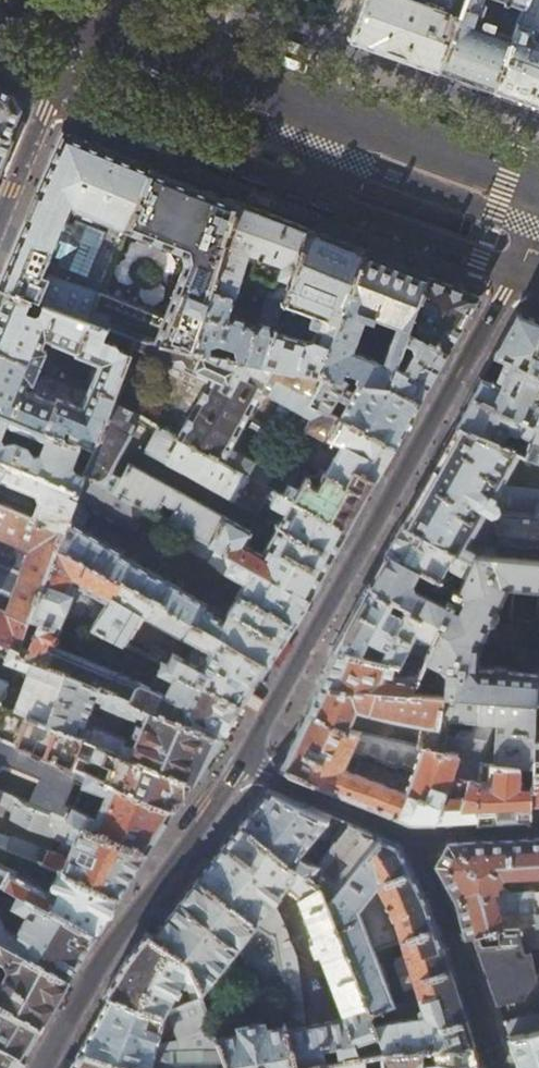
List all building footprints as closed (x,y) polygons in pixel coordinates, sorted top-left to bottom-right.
[(350,38),(388,52),(438,70),(463,0),(363,0),(350,38)] [(517,21),(525,0),(508,0),(517,3),(513,13),(503,10),(498,23),(484,18),(483,24),(472,20),(473,16),(481,13),(485,1),(484,0),(463,0),(438,70),(461,78),(493,89),(517,21)] [(517,21),(538,29),(538,25),(538,0),(525,0),(517,21)] [(186,3),(182,13),(197,19),(201,8),(195,2),(186,3)] [(538,29),(517,21),(493,89),(528,102),(538,106),(538,40),(534,38),(538,29)] [(7,136),(11,128),(20,107),(13,91),(0,85),(0,133),(7,136)] [(56,146),(28,213),(0,279),(0,288),(2,289),(62,311),(73,283),(77,285),(78,284),(79,283),(81,281),(83,280),(84,280),(86,280),(87,280),(90,281),(94,270),(107,275),(125,230),(150,166),(113,152),(62,131),(56,146)] [(13,139),(7,136),(0,133),(0,171),(13,139)] [(199,186),(150,166),(125,230),(185,253),(186,261),(164,317),(102,292),(108,275),(107,275),(94,270),(90,281),(87,280),(86,280),(84,280),(83,280),(81,281),(79,283),(78,284),(77,285),(73,283),(62,311),(108,327),(135,337),(191,347),(209,288),(236,200),(235,200),(199,186)] [(274,215),(236,200),(209,288),(233,296),(242,268),(251,271),(249,276),(265,281),(250,324),(255,326),(262,320),(263,321),(270,323),(270,331),(275,331),(306,228),(274,215)] [(364,251),(339,241),(306,228),(275,331),(260,360),(319,371),(364,251)] [(364,251),(319,371),(323,372),(345,376),(357,378),(387,383),(407,329),(427,276),(395,263),(393,262),(364,251)] [(451,286),(427,276),(407,329),(447,353),(462,326),(463,322),(478,296),(451,286)] [(226,317),(233,296),(209,288),(191,347),(260,360),(275,331),(270,331),(270,323),(263,321),(262,320),(255,326),(250,324),(243,322),(244,320),(233,317),(232,319),(226,317)] [(62,311),(2,289),(0,295),(0,350),(39,367),(47,350),(42,348),(45,340),(77,352),(77,354),(98,365),(90,386),(113,396),(129,354),(129,352),(118,347),(121,343),(120,340),(115,338),(113,343),(104,338),(108,327),(62,311)] [(538,342),(538,320),(529,316),(517,312),(494,354),(512,362),(506,374),(487,366),(477,384),(455,424),(458,425),(500,442),(507,429),(528,438),(535,424),(506,411),(538,342)] [(432,379),(447,353),(407,329),(387,383),(420,401),(432,379)] [(260,360),(191,347),(135,337),(129,352),(129,354),(156,369),(162,358),(209,382),(179,437),(246,474),(267,485),(274,471),(230,447),(261,389),(310,416),(304,427),(326,438),(338,415),(328,409),(310,400),(323,372),(319,371),(260,360)] [(506,411),(535,424),(538,415),(538,342),(506,411)] [(0,350),(0,412),(42,429),(53,402),(23,389),(27,381),(33,383),(39,367),(0,350)] [(340,387),(345,376),(323,372),(310,400),(328,409),(340,387)] [(420,401),(387,383),(357,378),(349,392),(340,387),(328,409),(338,415),(395,446),(407,425),(420,401)] [(113,396),(90,386),(80,407),(56,397),(53,402),(42,429),(61,436),(65,427),(75,431),(73,436),(79,438),(83,436),(84,433),(96,438),(112,399),(113,396)] [(139,414),(112,399),(96,438),(92,449),(84,472),(114,489),(125,468),(115,462),(131,433),(129,432),(139,414)] [(77,490),(84,472),(92,449),(61,436),(42,429),(0,412),(0,434),(5,422),(19,428),(14,441),(4,443),(0,437),(0,458),(77,490)] [(338,415),(326,438),(325,439),(329,442),(331,444),(332,448),(332,451),(331,454),(333,455),(324,473),(367,496),(372,487),(386,462),(395,446),(338,415)] [(528,438),(522,451),(538,458),(538,415),(535,424),(528,438)] [(234,497),(246,474),(179,437),(159,425),(146,449),(234,497)] [(500,442),(458,425),(430,473),(402,524),(471,560),(474,553),(538,558),(538,501),(531,514),(503,509),(486,505),(518,449),(500,442)] [(36,494),(39,500),(37,504),(32,502),(28,515),(62,530),(67,519),(74,498),(77,490),(0,458),(0,479),(36,494)] [(125,468),(114,489),(148,507),(188,530),(209,542),(224,514),(128,462),(125,468)] [(284,463),(271,487),(293,500),(306,475),(306,474),(284,463)] [(324,473),(322,471),(320,473),(317,476),(311,477),(306,475),(293,500),(348,530),(356,515),(367,496),(324,473)] [(77,490),(74,498),(93,508),(136,530),(148,507),(114,489),(84,472),(77,490)] [(271,487),(267,485),(246,474),(234,497),(258,511),(265,500),(271,487)] [(348,530),(293,500),(271,487),(265,500),(285,511),(262,552),(243,541),(249,529),(224,514),(209,542),(310,598),(330,563),(333,557),(348,530)] [(93,508),(74,498),(67,519),(84,528),(93,508)] [(18,648),(57,544),(62,530),(28,515),(0,504),(0,641),(18,648)] [(84,528),(67,519),(62,530),(57,544),(122,580),(150,596),(269,663),(290,630),(310,598),(209,542),(188,530),(182,542),(201,553),(203,550),(212,555),(209,561),(225,573),(227,570),(246,580),(224,619),(206,609),(208,604),(171,583),(174,577),(84,528)] [(392,536),(384,551),(386,552),(457,590),(471,560),(402,524),(400,522),(392,536)] [(94,626),(122,580),(57,544),(18,648),(17,651),(66,672),(151,706),(222,736),(231,721),(242,703),(173,666),(162,660),(149,685),(54,644),(66,613),(93,627),(94,626)] [(425,659),(436,664),(434,693),(534,701),(536,670),(473,664),(475,641),(503,584),(538,587),(538,558),(474,553),(471,560),(457,590),(386,552),(378,565),(368,583),(367,583),(366,584),(441,622),(434,638),(430,647),(425,659)] [(140,611),(150,596),(122,580),(94,626),(122,640),(140,611)] [(399,661),(410,640),(415,629),(434,638),(441,622),(366,584),(353,608),(332,646),(336,647),(393,660),(399,661)] [(150,596),(140,611),(205,649),(195,666),(179,657),(173,666),(242,703),(257,682),(269,663),(150,596)] [(415,629),(410,640),(430,647),(434,638),(415,629)] [(0,641),(0,654),(13,659),(15,651),(17,651),(18,648),(0,641)] [(404,675),(395,675),(391,670),(393,660),(336,647),(330,660),(325,671),(315,692),(306,710),(344,727),(355,706),(401,718),(422,722),(415,744),(423,746),(490,760),(489,763),(529,764),(534,726),(538,701),(534,701),(434,693),(410,691),(415,678),(421,666),(412,664),(408,673),(404,675)] [(66,672),(17,651),(15,651),(13,659),(12,661),(30,669),(21,695),(16,707),(47,720),(66,672)] [(138,736),(151,706),(66,672),(47,720),(130,754),(134,746),(122,740),(124,736),(93,724),(92,726),(83,722),(93,695),(102,699),(101,702),(134,715),(132,720),(137,722),(132,733),(138,736)] [(1,700),(5,689),(8,681),(0,678),(0,700),(1,700)] [(21,695),(5,689),(1,700),(16,707),(21,695)] [(1,700),(0,700),(0,735),(88,771),(175,808),(182,797),(193,781),(130,754),(47,720),(16,707),(1,700)] [(207,758),(222,736),(151,706),(138,736),(134,746),(130,754),(193,781),(207,758)] [(358,732),(351,731),(344,727),(306,710),(294,736),(278,769),(303,779),(355,800),(408,822),(446,820),(498,819),(529,818),(530,801),(529,764),(489,763),(490,760),(423,746),(413,771),(405,792),(341,767),(348,751),(358,732)] [(534,726),(529,764),(530,801),(538,800),(538,726),(534,726)] [(415,744),(358,732),(348,751),(363,757),(364,755),(397,770),(398,766),(413,771),(423,746),(415,744)] [(88,771),(0,735),(0,764),(2,762),(40,777),(29,802),(67,817),(72,805),(64,802),(74,778),(82,782),(88,771)] [(88,771),(82,782),(107,791),(95,817),(72,805),(67,817),(148,851),(161,830),(175,808),(88,771)] [(296,799),(268,787),(258,800),(241,822),(323,887),(328,901),(380,836),(306,804),(296,799)] [(67,817),(29,802),(0,790),(0,791),(0,796),(16,803),(10,817),(51,834),(51,833),(73,842),(68,856),(61,871),(120,895),(133,875),(148,851),(67,817)] [(337,1044),(339,1058),(364,1053),(381,1051),(328,901),(323,887),(241,822),(219,849),(217,852),(196,878),(273,936),(281,983),(285,1024),(292,1067),(318,1062),(325,1061),(323,1047),(337,1044)] [(59,870),(61,871),(68,856),(11,834),(9,839),(0,836),(0,846),(59,870)] [(399,844),(390,840),(380,836),(328,901),(381,1051),(472,1043),(457,993),(455,988),(431,909),(429,902),(411,868),(399,844)] [(447,842),(441,853),(435,864),(454,898),(464,937),(473,934),(488,929),(538,926),(538,892),(534,892),(518,892),(499,884),(503,877),(538,875),(538,837),(536,838),(533,838),(447,842)] [(2,883),(95,933),(108,913),(120,895),(61,871),(59,870),(52,882),(19,868),(9,870),(0,866),(0,882),(2,883)] [(273,936),(196,878),(176,903),(151,934),(186,957),(201,997),(210,1020),(217,1017),(208,990),(203,987),(235,947),(281,983),(273,936)] [(69,978),(83,954),(95,933),(2,883),(0,887),(0,891),(15,899),(12,904),(27,912),(16,933),(1,926),(2,923),(2,919),(1,916),(0,915),(0,941),(69,978)] [(488,929),(473,934),(485,969),(497,1002),(524,997),(537,977),(537,975),(538,971),(538,926),(488,929)] [(126,955),(104,992),(109,993),(165,1013),(184,973),(192,1001),(201,997),(186,957),(151,934),(146,930),(126,955)] [(0,941),(0,958),(4,960),(8,969),(0,983),(0,1004),(40,1026),(55,1001),(69,978),(0,941)] [(109,993),(97,1016),(78,1050),(141,1067),(152,1067),(158,1043),(164,1018),(165,1013),(109,993)] [(210,1020),(201,997),(192,1001),(165,1013),(164,1018),(169,1019),(171,1018),(178,1039),(215,1033),(210,1020)] [(23,1055),(24,1054),(32,1041),(40,1026),(0,1004),(0,1043),(23,1055)] [(504,1021),(509,1034),(538,1029),(538,1013),(519,1017),(504,1021)] [(285,1024),(266,1026),(265,1021),(238,1025),(238,1031),(215,1034),(229,1067),(319,1067),(318,1062),(292,1067),(285,1024)] [(509,1034),(520,1066),(521,1067),(538,1067),(538,1029),(509,1034)] [(215,1033),(178,1039),(158,1043),(152,1067),(229,1067),(215,1034),(215,1033)] [(24,1056),(23,1055),(0,1043),(0,1067),(17,1067),(24,1056)] [(381,1051),(383,1067),(480,1067),(478,1063),(472,1043),(381,1051)] [(78,1050),(71,1063),(68,1067),(141,1067),(78,1050)] [(339,1058),(325,1061),(318,1062),(319,1067),(365,1067),(364,1053),(339,1058)]
